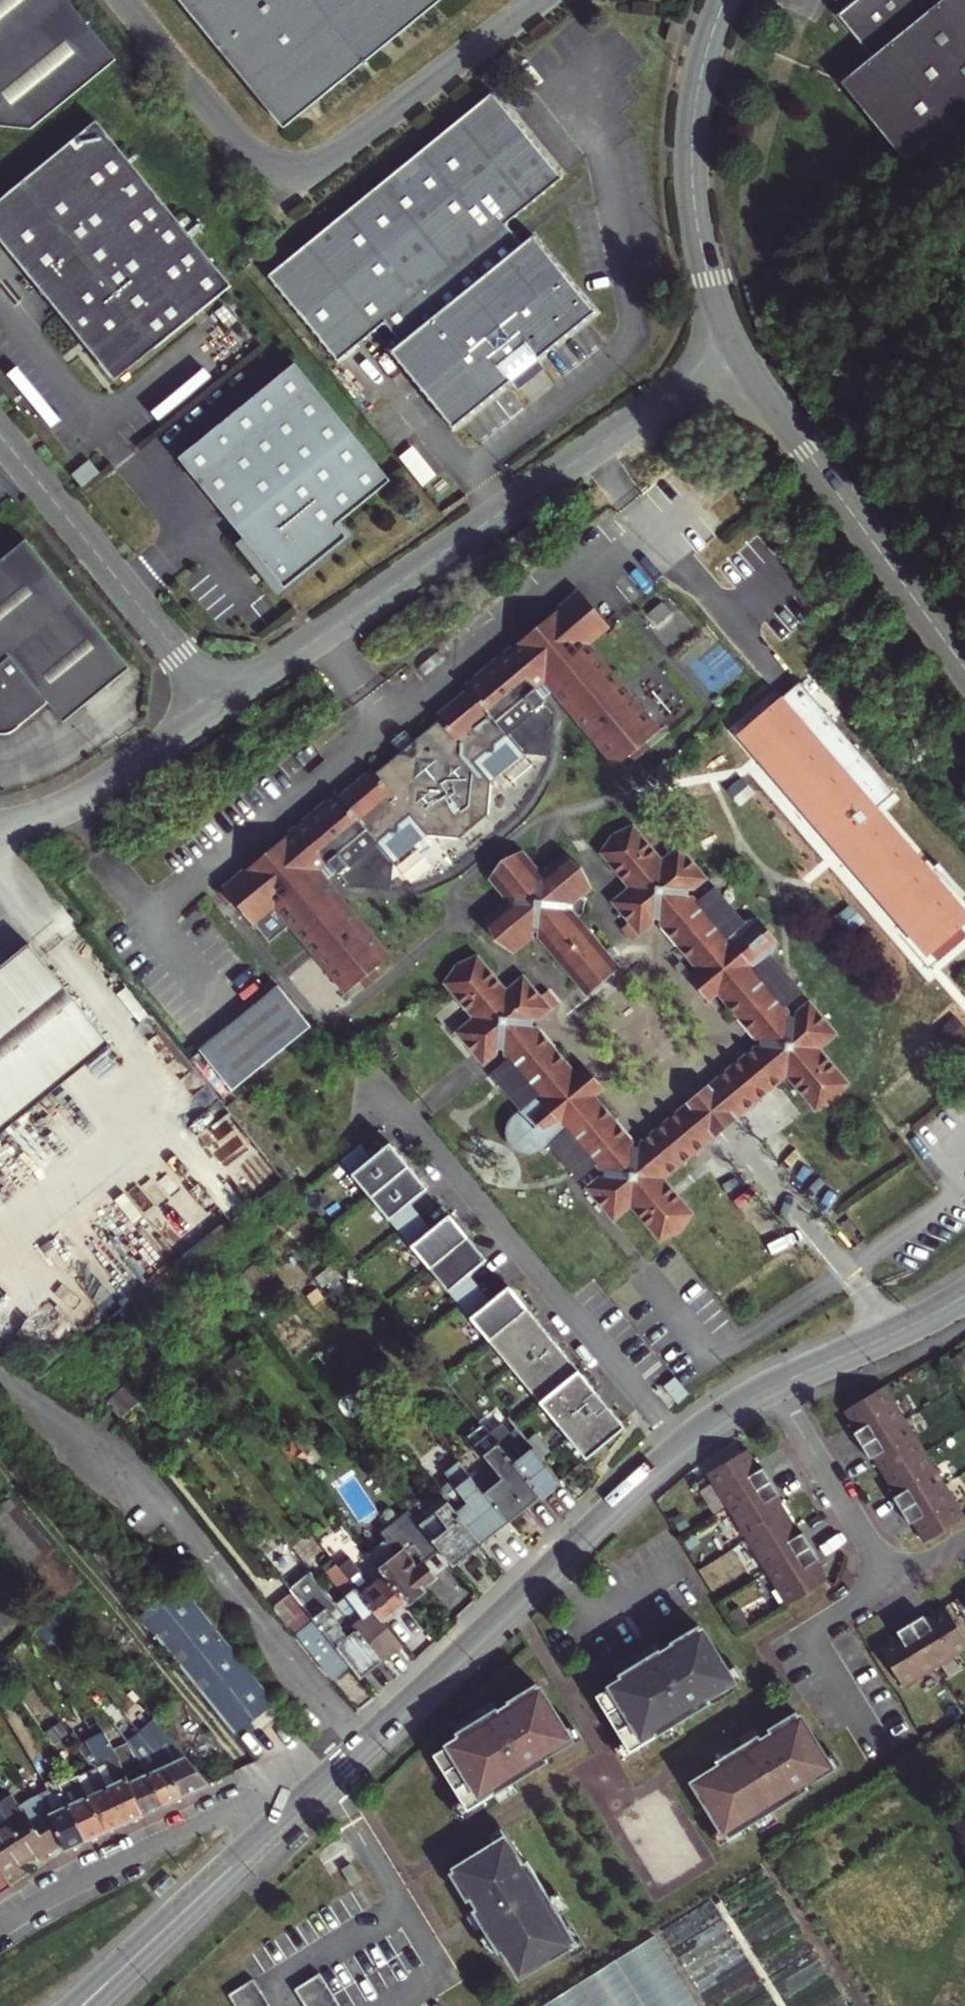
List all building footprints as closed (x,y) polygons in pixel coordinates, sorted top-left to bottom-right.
[(67,0),(0,0),(0,156),(117,59),(67,0)] [(281,125),(435,0),(179,0),(281,125)] [(836,11),(871,55),(840,80),(904,160),(964,111),(964,0),(850,0),(836,11)] [(264,273),(331,360),(381,322),(396,341),(386,349),(447,427),(505,382),(513,393),(541,371),(533,361),(592,316),(531,238),(521,247),(504,225),(561,180),(492,93),(264,273)] [(0,200),(0,240),(65,320),(69,316),(116,374),(152,344),(155,348),(232,286),(97,121),(0,200)] [(116,374),(69,316),(65,320),(115,381),(155,348),(152,344),(116,374)] [(388,477),(292,360),(176,455),(241,535),(235,540),(258,567),(264,562),(270,570),(269,572),(269,573),(268,574),(268,576),(268,577),(268,578),(268,580),(269,581),(270,582),(271,583),(272,584),(273,585),(274,585),(275,586),(277,586),(278,586),(279,586),(281,585),(282,585),(283,584),(284,583),(285,582),(286,581),(287,580),(287,578),(287,577),(287,575),(287,574),(286,572),(290,569),(295,575),(345,534),(335,521),(388,477)] [(26,540),(0,561),(0,733),(4,733),(8,733),(11,733),(14,730),(16,730),(49,703),(64,721),(130,668),(26,540)] [(264,562),(258,567),(270,582),(269,581),(268,580),(268,578),(268,577),(268,576),(268,574),(269,573),(269,572),(270,570),(264,562)] [(290,569),(286,572),(287,574),(287,575),(287,577),(287,578),(287,580),(286,581),(285,582),(284,583),(283,584),(282,585),(281,585),(279,586),(278,586),(277,586),(275,586),(274,585),(273,585),(272,584),(271,583),(277,591),(295,575),(290,569)] [(600,609),(605,605),(589,586),(584,590),(600,609)] [(382,762),(379,758),(347,784),(343,780),(232,868),(248,888),(243,891),(273,928),(294,911),(348,980),(393,944),(322,856),(373,816),(383,828),(395,818),(402,820),(403,812),(417,802),(433,823),(465,827),(494,804),(496,773),(479,752),(493,741),(500,742),(501,735),(512,725),(503,713),(552,673),(623,762),(667,727),(596,638),(617,621),(605,605),(600,609),(584,590),(474,677),(477,681),(444,707),(447,710),(382,762)] [(798,682),(780,697),(876,808),(894,793),(798,682)] [(780,697),(738,734),(929,954),(964,923),(964,911),(876,808),(780,697)] [(632,881),(614,895),(643,932),(658,919),(658,914),(664,914),(665,923),(699,966),(690,973),(712,1000),(721,993),(756,1038),(762,1039),(761,1044),(756,1044),(707,1083),(735,1118),(787,1077),(817,1114),(841,1106),(851,1085),(822,1049),(839,1036),(810,1000),(797,1011),(797,1016),(791,1016),(791,1010),(749,958),(750,955),(751,953),(750,950),(749,947),(747,945),(744,944),(741,944),(738,945),(733,938),(751,923),(721,886),(703,900),(697,893),(693,893),(693,888),(697,888),(712,877),(684,840),(666,854),(636,818),(621,827),(603,844),(632,881)] [(505,894),(487,907),(496,931),(516,944),(533,931),(534,924),(540,925),(540,930),(587,991),(623,963),(581,910),(586,907),(589,895),(585,890),(593,884),(586,860),(565,847),(549,859),(548,864),(542,864),(543,859),(529,842),(505,850),(491,871),(505,888),(511,889),(511,895),(505,894)] [(248,888),(232,868),(228,872),(243,891),(248,888)] [(110,1045),(29,945),(7,959),(0,965),(0,1135),(110,1045)] [(483,1061),(497,1050),(499,1046),(504,1046),(503,1052),(506,1056),(489,1070),(517,1105),(527,1097),(535,1091),(539,1097),(534,1105),(526,1118),(521,1122),(527,1130),(532,1126),(535,1130),(558,1120),(594,1167),(601,1167),(600,1172),(594,1171),(580,1183),(608,1219),(626,1205),(658,1244),(681,1236),(693,1214),(663,1176),(715,1134),(687,1098),(637,1138),(636,1145),(631,1144),(631,1138),(595,1093),(605,1086),(584,1059),(575,1067),(540,1023),(534,1023),(533,1016),(539,1016),(554,1005),(525,969),(509,983),(481,948),(458,959),(444,978),(471,1012),(454,1026),(483,1061)] [(313,1028),(282,987),(201,1049),(232,1090),(313,1028)] [(687,1098),(715,1134),(735,1118),(707,1083),(687,1098)] [(535,1091),(527,1097),(534,1105),(539,1097),(535,1091)] [(352,1178),(389,1223),(410,1206),(428,1191),(390,1146),(372,1161),(352,1178)] [(341,1165),(352,1178),(372,1161),(361,1148),(341,1165)] [(410,1206),(389,1223),(411,1249),(431,1232),(410,1206)] [(411,1249),(449,1294),(469,1277),(487,1262),(449,1217),(431,1232),(411,1249)] [(228,1288),(240,1302),(265,1278),(253,1264),(228,1288)] [(470,1320),(490,1303),(469,1277),(449,1294),(470,1320)] [(587,1460),(625,1429),(554,1344),(528,1366),(523,1360),(550,1338),(508,1288),(490,1303),(470,1320),(587,1460)] [(140,1373),(127,1384),(128,1385),(140,1373)] [(134,1392),(132,1393),(138,1401),(140,1399),(152,1388),(140,1373),(128,1385),(134,1392)] [(893,1384),(852,1408),(861,1423),(865,1421),(868,1426),(861,1430),(877,1457),(884,1453),(887,1458),(883,1461),(899,1489),(904,1486),(907,1492),(900,1496),(916,1523),(923,1519),(926,1524),(921,1527),(930,1541),(964,1521),(964,1506),(893,1384)] [(125,1385),(106,1401),(108,1403),(126,1386),(125,1385)] [(108,1403),(121,1417),(138,1401),(132,1393),(126,1386),(108,1403)] [(173,1414),(152,1388),(140,1399),(159,1425),(173,1414)] [(482,1426),(540,1498),(560,1482),(560,1481),(541,1457),(509,1418),(502,1425),(491,1412),(478,1422),(482,1426)] [(509,1523),(540,1498),(482,1426),(467,1438),(500,1480),(484,1493),(509,1523)] [(293,1444),(287,1448),(292,1454),(297,1449),(293,1444)] [(755,1445),(714,1469),(733,1503),(792,1602),(833,1578),(824,1563),(820,1566),(817,1561),(824,1557),(808,1529),(801,1533),(798,1528),(802,1525),(786,1498),(781,1500),(778,1495),(785,1490),(769,1464),(762,1468),(759,1463),(763,1460),(755,1445)] [(305,1459),(297,1449),(292,1454),(287,1448),(284,1451),(301,1472),(304,1469),(299,1464),(305,1459)] [(552,1448),(541,1457),(560,1481),(571,1472),(552,1448)] [(310,1465),(305,1459),(299,1464),(304,1469),(310,1465)] [(519,1536),(509,1523),(484,1493),(469,1474),(442,1496),(446,1503),(487,1552),(491,1558),(519,1536)] [(204,1774),(226,1755),(10,1502),(0,1510),(0,1536),(204,1774)] [(482,1556),(487,1552),(446,1503),(418,1525),(450,1564),(453,1568),(476,1549),(482,1556)] [(433,1578),(450,1564),(418,1525),(405,1536),(413,1544),(389,1563),(386,1563),(382,1566),(380,1572),(383,1575),(407,1605),(425,1591),(423,1588),(434,1580),(433,1578)] [(249,1539),(257,1550),(265,1543),(257,1533),(249,1539)] [(339,1568),(320,1544),(310,1552),(330,1577),(329,1579),(344,1598),(336,1605),(382,1663),(402,1647),(383,1624),(339,1568)] [(99,1552),(92,1557),(147,1625),(151,1621),(148,1618),(151,1616),(148,1612),(147,1611),(99,1552)] [(339,1568),(383,1624),(407,1605),(383,1575),(371,1584),(350,1558),(339,1568)] [(320,1585),(310,1572),(306,1576),(316,1588),(320,1585)] [(295,1596),(349,1665),(361,1680),(382,1663),(336,1605),(335,1603),(321,1614),(290,1574),(282,1580),(295,1596)] [(236,1736),(276,1705),(181,1586),(150,1610),(148,1612),(151,1616),(148,1618),(151,1621),(147,1625),(236,1736)] [(331,1679),(349,1665),(295,1596),(286,1603),(298,1618),(289,1625),(331,1679)] [(298,1618),(286,1603),(275,1612),(287,1627),(289,1625),(298,1618)] [(964,1651),(964,1630),(950,1604),(935,1613),(938,1617),(932,1621),(928,1614),(901,1629),(905,1636),(900,1640),(897,1635),(883,1644),(907,1685),(964,1651)] [(54,1610),(44,1618),(52,1627),(62,1619),(54,1610)] [(620,1679),(595,1695),(624,1741),(631,1750),(657,1734),(674,1723),(708,1701),(704,1694),(716,1687),(731,1677),(724,1668),(695,1622),(667,1640),(671,1647),(647,1662),(643,1656),(642,1657),(635,1661),(618,1672),(616,1673),(620,1679)] [(653,1640),(638,1650),(642,1657),(643,1656),(657,1647),(653,1640)] [(657,1647),(643,1656),(647,1662),(662,1652),(657,1647)] [(635,1661),(631,1654),(613,1666),(618,1672),(635,1661)] [(12,1659),(2,1665),(11,1679),(21,1673),(12,1659)] [(743,1675),(734,1662),(724,1668),(731,1677),(716,1687),(718,1691),(743,1675)] [(564,1728),(536,1682),(508,1700),(511,1706),(487,1721),(483,1715),(482,1716),(458,1731),(456,1732),(460,1738),(434,1753),(463,1799),(469,1809),(484,1800),(495,1793),(512,1782),(547,1761),(543,1755),(555,1747),(570,1738),(564,1728)] [(493,1700),(478,1709),(482,1716),(483,1715),(497,1706),(493,1700)] [(497,1706),(483,1715),(487,1721),(502,1711),(497,1706)] [(720,1765),(694,1780),(723,1826),(729,1836),(744,1826),(755,1820),(772,1809),(808,1787),(804,1780),(815,1774),(830,1764),(824,1754),(795,1709),(767,1726),(771,1732),(762,1738),(747,1748),(743,1742),(742,1742),(735,1746),(717,1757),(716,1758),(720,1765)] [(453,1724),(458,1731),(475,1719),(471,1713),(453,1724)] [(113,1725),(128,1744),(141,1759),(164,1810),(183,1801),(169,1769),(139,1733),(136,1737),(120,1719),(113,1725)] [(154,1720),(139,1733),(169,1769),(183,1801),(211,1788),(154,1720)] [(582,1736),(574,1722),(564,1728),(570,1738),(555,1747),(558,1751),(582,1736)] [(663,1743),(668,1739),(680,1732),(674,1723),(657,1734),(663,1743)] [(738,1736),(742,1742),(743,1742),(757,1733),(753,1726),(738,1736)] [(125,1827),(145,1818),(115,1752),(105,1732),(96,1737),(87,1742),(99,1762),(102,1761),(104,1764),(98,1767),(125,1827)] [(757,1733),(743,1742),(747,1748),(762,1738),(758,1732),(757,1733)] [(731,1740),(713,1751),(717,1757),(735,1746),(731,1740)] [(115,1752),(145,1818),(164,1810),(141,1759),(128,1744),(115,1752)] [(842,1762),(833,1749),(824,1754),(830,1764),(815,1774),(817,1778),(842,1762)] [(58,1782),(44,1761),(37,1765),(54,1790),(62,1786),(59,1781),(58,1782)] [(65,1855),(87,1845),(62,1786),(54,1790),(37,1765),(34,1767),(44,1782),(48,1789),(39,1794),(61,1846),(65,1855)] [(106,1836),(125,1827),(98,1767),(92,1770),(80,1777),(106,1836)] [(87,1845),(106,1836),(80,1777),(72,1781),(62,1786),(87,1845)] [(512,1782),(495,1793),(501,1802),(518,1792),(512,1782)] [(4,1878),(35,1857),(39,1862),(61,1846),(39,1794),(29,1799),(15,1807),(20,1814),(0,1827),(0,1872),(4,1878)] [(469,1809),(463,1799),(454,1805),(462,1819),(486,1804),(484,1800),(469,1809)] [(755,1820),(761,1829),(778,1818),(772,1809),(755,1820)] [(490,1834),(496,1844),(506,1837),(515,1853),(519,1850),(504,1826),(490,1834)] [(729,1836),(723,1826),(714,1832),(722,1846),(747,1831),(744,1826),(729,1836)] [(496,1844),(450,1872),(468,1900),(474,1897),(480,1906),(489,1921),(483,1925),(488,1933),(499,1951),(500,1952),(506,1948),(522,1973),(567,1945),(577,1939),(568,1924),(561,1913),(550,1895),(528,1860),(522,1864),(515,1853),(506,1837),(496,1844)] [(362,1880),(353,1864),(343,1869),(353,1886),(362,1880)] [(11,1889),(4,1878),(0,1872),(0,1896),(11,1889)] [(570,1907),(560,1890),(550,1895),(561,1913),(570,1907)] [(474,1910),(483,1925),(489,1921),(480,1906),(474,1910)] [(483,1925),(474,1910),(468,1914),(477,1930),(483,1925)] [(587,1946),(572,1921),(568,1924),(577,1939),(567,1945),(573,1954),(587,1946)] [(662,1932),(547,2005),(709,2005),(662,1932)] [(488,1933),(481,1937),(493,1954),(499,1951),(488,1933)] [(322,1973),(297,1989),(307,2005),(342,2005),(322,1973)] [(230,1994),(237,2005),(272,2005),(256,1979),(230,1994)]
